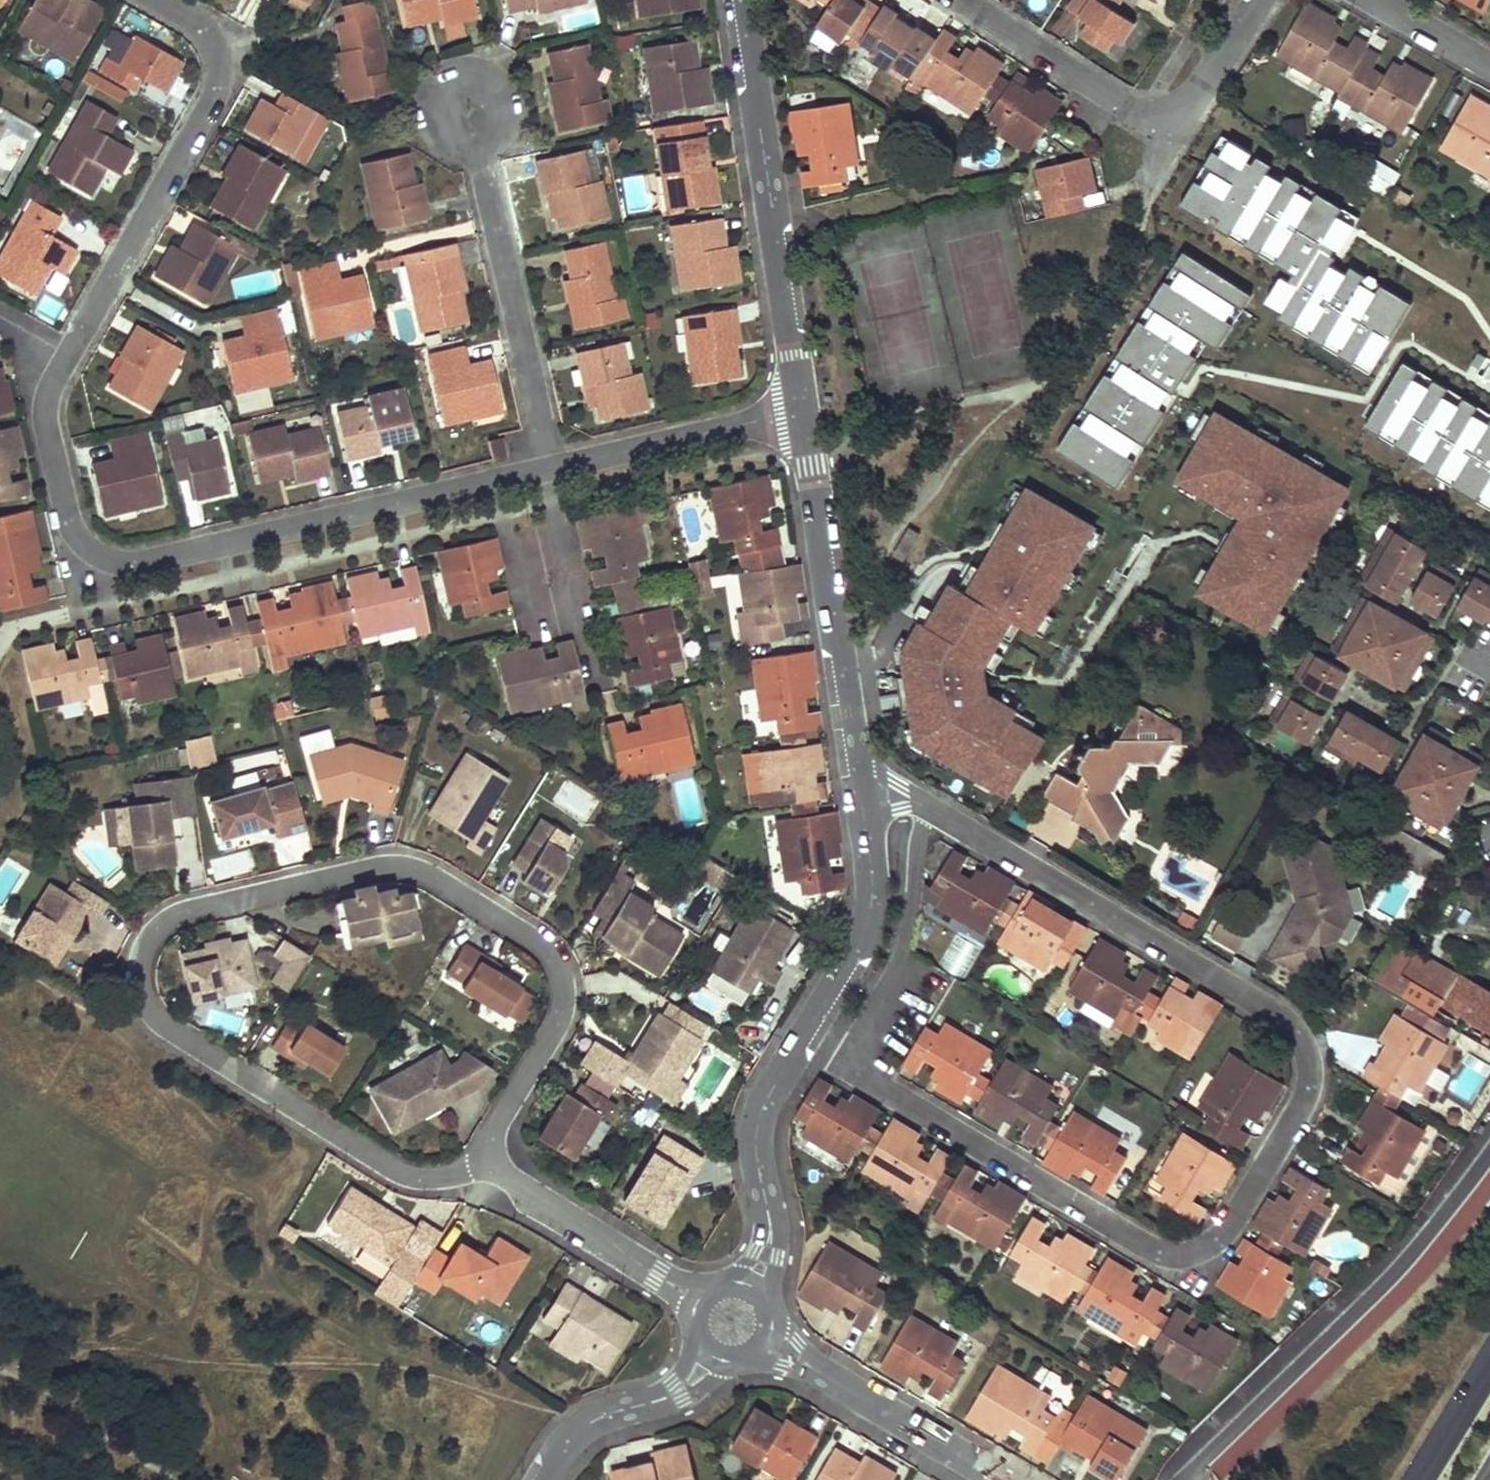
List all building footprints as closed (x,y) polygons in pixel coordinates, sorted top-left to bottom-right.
[(84,11),(67,0),(66,0),(34,0),(22,20),(47,34),(42,43),(75,62),(103,12),(88,3),(84,11)] [(88,3),(83,0),(67,0),(84,11),(88,3)] [(304,0),(287,0),(303,9),(307,2),(304,0)] [(335,53),(340,74),(344,74),(345,79),(341,80),(347,102),(396,91),(391,70),(385,71),(379,43),(373,44),(367,15),(372,14),(369,0),(368,0),(343,6),(347,21),(336,23),(342,51),(335,53)] [(406,26),(441,17),(443,25),(444,24),(461,21),(477,17),(473,0),(400,0),(406,26)] [(536,5),(537,12),(558,7),(557,3),(564,2),(564,6),(586,0),(504,0),(507,12),(536,5)] [(696,0),(637,0),(640,18),(697,9),(696,0)] [(854,0),(835,0),(830,7),(817,26),(839,40),(842,43),(852,28),(865,37),(878,17),(881,12),(882,9),(869,1),(866,7),(854,0)] [(1067,10),(1088,23),(1080,36),(1106,53),(1114,40),(1122,45),(1136,23),(1106,5),(1098,0),(1073,0),(1067,10)] [(1335,21),(1307,4),(1278,55),(1342,92),(1358,64),(1360,59),(1346,51),(1334,44),(1325,39),(1333,25),(1335,21)] [(894,20),(881,12),(878,17),(890,25),(894,20)] [(373,44),(379,43),(372,14),(367,15),(373,44)] [(899,58),(911,67),(931,35),(918,27),(916,29),(896,16),(894,20),(890,25),(878,17),(865,37),(861,43),(873,51),(868,59),(889,72),(899,58)] [(17,30),(42,43),(47,34),(22,20),(17,30)] [(447,36),(464,32),(461,21),(444,24),(447,36)] [(1334,44),(1341,30),(1333,25),(1325,39),(1334,44)] [(839,40),(817,26),(809,39),(831,53),(839,40)] [(926,83),(972,113),(986,93),(999,73),(1004,65),(979,48),(974,55),(968,65),(960,60),(948,52),(957,37),(945,29),(913,77),(908,84),(907,87),(918,96),(926,83)] [(134,75),(141,79),(166,93),(183,62),(135,35),(118,65),(105,58),(97,73),(127,89),(134,75)] [(1366,50),(1368,46),(1354,37),(1346,51),(1360,59),(1366,50)] [(697,70),(693,41),(655,46),(659,75),(648,76),(654,113),(711,104),(708,87),(700,89),(697,70)] [(585,44),(580,46),(586,74),(592,73),(585,44)] [(605,99),(598,100),(592,73),(586,74),(580,46),(548,53),(555,81),(548,83),(553,104),(557,104),(558,109),(554,110),(559,132),(609,121),(605,99)] [(655,46),(644,48),(648,76),(659,75),(655,46)] [(968,65),(974,55),(967,50),(960,60),(968,65)] [(1372,72),(1380,58),(1366,50),(1360,59),(1358,64),(1372,72)] [(907,73),(911,67),(899,58),(889,72),(908,84),(913,77),(907,73)] [(1403,133),(1433,82),(1404,65),(1401,70),(1393,84),(1384,79),(1372,72),(1358,64),(1342,92),(1339,96),(1403,133)] [(1393,84),(1401,70),(1392,65),(1384,79),(1393,84)] [(697,70),(700,89),(708,87),(706,69),(697,70)] [(87,71),(82,81),(120,102),(126,93),(87,71)] [(1005,77),(999,73),(986,93),(992,97),(1005,77)] [(1030,82),(1017,73),(1012,82),(1025,90),(1030,82)] [(141,79),(134,75),(127,89),(134,93),(141,79)] [(1005,77),(992,97),(998,101),(1012,82),(1005,77)] [(1025,90),(1012,82),(998,101),(989,117),(1001,125),(996,132),(1030,153),(1055,116),(1063,103),(1048,93),(1042,101),(1035,97),(1025,90)] [(1040,89),(1035,97),(1042,101),(1048,93),(1040,89)] [(286,96),(280,92),(273,105),(279,109),(286,96)] [(314,111),(286,96),(279,109),(273,105),(259,98),(242,129),(291,155),(314,111)] [(1471,96),(1441,148),(1489,175),(1489,132),(1489,130),(1489,107),(1471,96)] [(132,149),(105,135),(97,131),(101,125),(108,130),(116,116),(87,101),(48,172),(89,195),(104,166),(118,174),(132,149)] [(57,107),(49,102),(44,111),(51,115),(57,107)] [(848,103),(790,112),(795,142),(798,142),(810,140),(812,153),(814,170),(802,172),(804,188),(846,182),(844,168),(858,165),(848,103)] [(712,167),(707,167),(704,168),(703,163),(706,163),(701,121),(656,128),(662,175),(668,174),(673,210),(718,203),(712,167)] [(1302,121),(1284,122),(1285,140),(1303,139),(1302,121)] [(101,125),(97,131),(105,135),(108,130),(101,125)] [(1360,213),(1224,132),(1181,199),(1284,262),(1266,294),(1266,303),(1370,370),(1410,299),(1336,256),(1360,213)] [(604,138),(608,153),(619,151),(616,135),(604,138)] [(810,140),(798,142),(800,155),(812,153),(810,140)] [(222,177),(226,180),(229,181),(227,185),(224,184),(211,208),(251,229),(267,201),(262,198),(279,167),(239,145),(222,177)] [(574,168),(585,165),(582,150),(570,153),(574,168)] [(418,184),(413,185),(409,185),(408,181),(412,180),(406,153),(361,164),(369,196),(374,195),(382,230),(426,219),(418,184)] [(607,217),(599,181),(589,183),(585,165),(574,168),(570,153),(536,160),(544,194),(552,193),(560,228),(607,217)] [(1097,192),(1089,157),(1036,170),(1048,219),(1079,212),(1075,197),(1083,195),(1097,192)] [(1365,186),(1384,199),(1399,175),(1380,163),(1365,186)] [(284,169),(279,167),(262,198),(267,201),(284,169)] [(668,174),(662,175),(668,211),(673,210),(668,174)] [(1404,209),(1412,197),(1400,190),(1393,201),(1404,209)] [(374,195),(369,196),(377,231),(382,230),(374,195)] [(1085,210),(1083,195),(1075,197),(1079,212),(1085,210)] [(50,235),(42,231),(44,225),(52,230),(60,217),(31,201),(0,257),(0,277),(33,295),(49,267),(62,274),(76,249),(50,235)] [(738,282),(735,265),(727,266),(724,248),(719,218),(681,224),(686,252),(675,254),(681,291),(738,282)] [(223,273),(214,267),(228,243),(195,224),(180,250),(171,266),(163,262),(154,277),(205,305),(223,273)] [(671,225),(675,254),(686,252),(681,224),(671,225)] [(52,230),(44,225),(42,231),(50,235),(52,230)] [(601,242),(596,244),(603,272),(608,271),(601,242)] [(228,243),(214,267),(223,273),(237,248),(228,243)] [(455,292),(459,291),(464,290),(453,244),(404,256),(406,265),(397,267),(407,304),(415,301),(423,332),(467,322),(460,295),(457,296),(455,292)] [(571,279),(564,280),(569,302),(573,301),(574,307),(571,308),(576,330),(626,318),(621,297),(614,299),(608,271),(603,272),(596,244),(565,251),(571,279)] [(283,248),(286,259),(295,257),(292,245),(283,248)] [(171,266),(180,250),(172,246),(163,262),(171,266)] [(735,265),(733,247),(724,248),(727,266),(735,265)] [(1183,253),(1059,452),(1118,487),(1206,342),(1216,350),(1251,292),(1183,253)] [(336,263),(330,264),(336,287),(341,286),(340,281),(336,263)] [(372,319),(362,276),(340,281),(341,286),(336,287),(330,264),(299,272),(314,339),(342,333),(340,326),(372,319)] [(281,267),(286,291),(299,288),(295,265),(281,267)] [(730,346),(733,346),(739,345),(734,308),(689,315),(694,350),(689,351),(694,384),(739,377),(734,350),(731,351),(730,346)] [(244,337),(221,342),(231,385),(263,378),(264,385),(292,379),(277,311),(245,318),(251,341),(245,342),(244,337)] [(689,315),(683,316),(689,351),(694,350),(689,315)] [(251,341),(245,318),(240,319),(244,337),(245,342),(251,341)] [(373,326),(372,319),(340,326),(342,333),(373,326)] [(120,358),(125,361),(127,362),(125,366),(122,365),(109,388),(148,410),(165,382),(160,379),(178,348),(137,326),(120,358)] [(614,360),(625,357),(621,343),(611,345),(614,360)] [(611,345),(576,353),(584,387),(591,386),(596,406),(599,421),(647,410),(639,373),(629,375),(625,357),(614,360),(611,345)] [(182,350),(178,348),(160,379),(165,382),(182,350)] [(459,350),(464,372),(469,371),(468,366),(464,349),(459,350)] [(501,403),(491,361),(468,366),(469,371),(464,372),(459,350),(427,357),(443,425),(471,418),(469,411),(501,403)] [(1356,422),(1489,504),(1489,405),(1400,350),(1356,422)] [(263,378),(231,385),(233,392),(264,385),(263,378)] [(12,411),(6,381),(2,382),(0,382),(0,414),(12,411)] [(591,386),(584,387),(588,407),(596,406),(591,386)] [(363,401),(365,408),(351,411),(353,422),(339,425),(347,459),(381,451),(379,444),(414,436),(404,389),(367,398),(368,400),(363,401)] [(469,411),(471,418),(503,410),(501,403),(469,411)] [(353,422),(351,411),(336,415),(339,425),(353,422)] [(1346,486),(1216,412),(1180,475),(1242,510),(1221,547),(1199,587),(1266,625),(1346,486)] [(28,495),(24,480),(7,483),(4,469),(2,460),(13,458),(21,456),(14,426),(0,429),(0,501),(28,495)] [(305,432),(286,436),(284,427),(247,435),(258,482),(294,474),(295,481),(329,473),(322,440),(307,443),(305,432)] [(319,429),(305,432),(307,443),(322,440),(319,429)] [(216,437),(183,445),(180,431),(165,434),(164,434),(172,467),(186,464),(188,471),(195,499),(229,491),(216,437)] [(113,460),(91,465),(101,508),(132,500),(134,508),(162,501),(146,434),(114,441),(120,464),(114,465),(113,460)] [(501,438),(488,441),(492,460),(505,457),(501,438)] [(114,465),(120,464),(114,441),(109,442),(113,460),(114,465)] [(15,467),(13,458),(2,460),(4,469),(15,467)] [(173,474),(188,471),(186,464),(172,467),(173,474)] [(720,542),(733,540),(737,554),(738,553),(777,544),(778,544),(774,529),(757,533),(754,519),(752,510),(764,507),(772,505),(765,475),(708,489),(720,542)] [(921,733),(1007,791),(1046,740),(989,705),(981,680),(975,661),(1003,614),(1030,627),(1090,525),(1033,491),(980,578),(973,590),(957,579),(909,649),(921,733)] [(134,508),(132,500),(101,508),(103,515),(134,508)] [(637,577),(634,563),(646,560),(634,506),(578,519),(585,549),(593,547),(604,545),(606,553),(609,567),(592,571),(596,586),(613,583),(634,578),(637,577)] [(766,516),(764,507),(752,510),(754,519),(766,516)] [(0,517),(0,611),(46,601),(42,585),(29,588),(26,571),(23,558),(34,556),(38,555),(29,510),(0,517)] [(1362,579),(1398,600),(1435,538),(1399,517),(1362,579)] [(910,528),(894,555),(904,561),(920,534),(910,528)] [(450,605),(462,602),(466,616),(507,607),(504,592),(487,596),(483,581),(481,573),(493,570),(501,568),(494,538),(437,551),(450,605)] [(777,544),(738,553),(741,572),(783,566),(777,544)] [(604,545),(593,547),(594,556),(606,553),(604,545)] [(734,552),(706,558),(710,574),(737,567),(734,552)] [(37,569),(34,556),(23,558),(26,571),(37,569)] [(1413,597),(1440,613),(1461,577),(1434,561),(1413,597)] [(755,626),(796,619),(794,604),(792,592),(791,583),(800,582),(798,564),(783,566),(741,572),(738,573),(745,613),(752,612),(755,626)] [(416,635),(430,632),(415,567),(400,571),(404,588),(390,591),(381,593),(378,581),(376,573),(346,580),(350,599),(355,619),(359,637),(413,624),(416,635)] [(1487,620),(1489,615),(1489,574),(1481,569),(1460,604),(1487,620)] [(495,579),(493,570),(481,573),(483,581),(495,579)] [(613,583),(618,602),(638,597),(634,578),(613,583)] [(390,591),(387,579),(378,581),(381,593),(390,591)] [(332,582),(301,589),(302,592),(305,605),(292,608),(275,612),(271,599),(257,602),(261,620),(265,641),(266,644),(272,670),(287,666),(284,655),(345,641),(340,622),(336,602),(332,582)] [(800,582),(791,583),(792,592),(802,591),(800,582)] [(305,605),(302,592),(289,595),(292,608),(305,605)] [(1435,635),(1366,595),(1334,649),(1404,689),(1435,635)] [(618,602),(621,617),(642,613),(638,597),(618,602)] [(350,599),(343,600),(347,620),(355,619),(350,599)] [(343,600),(336,602),(340,622),(347,620),(343,600)] [(794,604),(796,619),(806,618),(803,603),(794,604)] [(670,678),(667,664),(679,661),(668,606),(642,613),(621,617),(611,619),(618,649),(626,648),(637,645),(639,654),(642,668),(625,672),(629,687),(670,678)] [(186,677),(240,664),(242,672),(256,669),(251,644),(246,624),(242,607),(227,611),(231,628),(217,631),(208,633),(205,621),(203,613),(173,620),(186,677)] [(208,633),(217,631),(214,619),(205,621),(208,633)] [(265,641),(261,620),(253,622),(258,643),(265,641)] [(253,622),(246,624),(251,644),(258,643),(253,622)] [(115,677),(120,698),(134,695),(135,703),(175,694),(161,635),(144,639),(146,649),(137,651),(126,653),(110,657),(115,677)] [(86,684),(100,681),(95,660),(91,639),(75,643),(79,660),(65,663),(56,665),(53,653),(52,646),(22,652),(34,709),(60,703),(89,697),(86,684)] [(146,649),(144,639),(134,641),(137,651),(146,649)] [(526,652),(525,649),(495,656),(509,714),(569,700),(574,717),(589,714),(584,696),(581,682),(571,641),(556,645),(559,657),(542,662),(529,665),(526,652)] [(110,657),(126,653),(123,644),(108,647),(110,657)] [(637,645),(626,648),(627,657),(639,654),(637,645)] [(1297,676),(1333,697),(1349,669),(1313,648),(1297,676)] [(539,649),(526,652),(529,665),(542,662),(539,649)] [(62,651),(53,653),(56,665),(65,663),(62,651)] [(799,684),(812,682),(815,682),(810,651),(751,659),(760,721),(774,719),(776,734),(779,734),(800,731),(818,728),(816,713),(803,714),(801,697),(799,684)] [(176,652),(167,654),(173,680),(182,678),(176,652)] [(102,658),(107,679),(115,677),(110,657),(102,658)] [(102,658),(95,660),(100,681),(107,679),(102,658)] [(813,695),(812,682),(799,684),(801,697),(813,695)] [(691,722),(688,707),(692,706),(688,688),(678,691),(681,705),(682,708),(685,723),(691,722)] [(1308,740),(1324,712),(1288,692),(1272,719),(1308,740)] [(375,716),(386,714),(382,693),(371,695),(375,716)] [(1140,704),(1120,739),(1116,739),(1112,747),(1091,747),(1079,767),(1084,775),(1079,784),(1057,772),(1044,796),(1076,815),(1080,808),(1089,814),(1086,818),(1096,834),(1102,844),(1112,839),(1115,844),(1128,820),(1129,817),(1128,815),(1125,816),(1112,792),(1129,762),(1157,761),(1157,764),(1159,764),(1161,761),(1172,744),(1172,740),(1183,740),(1183,730),(1140,704)] [(681,705),(651,712),(652,715),(655,728),(642,731),(624,734),(621,722),(606,725),(616,767),(620,786),(634,783),(633,778),(694,764),(685,723),(682,708),(681,705)] [(1327,744),(1380,775),(1401,739),(1348,708),(1327,744)] [(652,715),(639,718),(642,731),(655,728),(652,715)] [(1430,726),(1390,796),(1443,827),(1484,757),(1430,726)] [(779,734),(780,741),(801,738),(800,731),(779,734)] [(210,732),(185,736),(189,764),(214,760),(210,732)] [(801,738),(780,741),(781,749),(802,746),(801,738)] [(514,768),(472,743),(453,774),(464,781),(445,811),(477,831),(474,837),(485,844),(501,817),(488,809),(514,768)] [(773,805),(789,803),(813,800),(815,800),(813,784),(811,772),(810,763),(819,762),(817,743),(802,746),(781,749),(757,752),(763,792),(771,791),(773,805)] [(388,813),(404,760),(350,744),(308,755),(319,793),(344,786),(351,788),(349,794),(374,801),(372,808),(388,813)] [(763,792),(757,752),(744,754),(752,801),(759,800),(760,807),(773,805),(771,791),(763,792)] [(819,762),(810,763),(811,772),(821,771),(819,762)] [(464,781),(453,774),(434,805),(445,811),(464,781)] [(177,816),(195,813),(190,775),(134,783),(136,796),(123,798),(124,805),(121,806),(124,822),(112,824),(116,845),(132,843),(136,869),(173,863),(169,838),(167,817),(177,816)] [(306,829),(292,780),(262,789),(262,785),(208,800),(219,837),(271,823),(275,837),(306,829)] [(824,798),(822,783),(813,784),(815,800),(824,798)] [(344,786),(319,793),(321,801),(349,794),(351,788),(344,786)] [(789,803),(790,811),(814,807),(813,800),(789,803)] [(124,822),(121,806),(104,808),(109,846),(116,845),(112,824),(124,822)] [(816,814),(815,807),(814,807),(790,811),(791,818),(816,814)] [(1076,815),(1074,820),(1096,834),(1086,818),(1089,814),(1080,808),(1076,815)] [(839,842),(835,811),(816,814),(791,818),(776,820),(785,882),(799,880),(801,895),(844,888),(841,873),(828,875),(826,858),(824,845),(837,843),(839,842)] [(177,816),(167,817),(169,838),(180,836),(177,816)] [(541,818),(512,865),(524,873),(520,880),(537,890),(551,887),(565,866),(562,852),(545,842),(555,827),(541,818)] [(1385,850),(1398,828),(1388,821),(1374,844),(1385,850)] [(1384,851),(1407,865),(1421,841),(1398,828),(1385,850),(1384,851)] [(1334,834),(1282,846),(1294,899),(1269,957),(1297,970),(1315,965),(1325,943),(1352,936),(1358,923),(1356,915),(1366,892),(1345,883),(1334,834)] [(838,856),(837,843),(824,845),(826,858),(838,856)] [(945,895),(938,906),(986,934),(995,919),(1006,900),(1016,884),(989,869),(985,876),(979,886),(971,881),(959,874),(967,859),(954,851),(933,887),(945,895)] [(652,913),(662,897),(618,869),(592,911),(604,918),(610,921),(601,934),(627,951),(625,955),(659,976),(685,934),(652,913)] [(979,886),(985,876),(977,871),(971,881),(979,886)] [(76,898),(50,883),(15,939),(54,963),(81,921),(90,927),(99,913),(76,898)] [(373,885),(354,889),(356,896),(375,892),(373,885)] [(107,900),(84,886),(76,898),(99,913),(107,900)] [(551,887),(537,890),(546,895),(551,887)] [(391,889),(375,892),(376,899),(393,896),(391,889)] [(376,899),(375,892),(356,896),(341,900),(349,933),(367,929),(369,940),(384,937),(386,944),(401,941),(398,929),(416,925),(408,892),(393,896),(376,899)] [(999,942),(1047,970),(1054,959),(1066,967),(1088,930),(1074,922),(1066,937),(1053,930),(1045,925),(1051,915),(1055,908),(1029,892),(1019,908),(1009,926),(999,942)] [(1013,904),(1006,900),(995,919),(1001,922),(1013,904)] [(1013,904),(1001,922),(1009,926),(1019,908),(1013,904)] [(793,930),(751,906),(731,940),(720,934),(712,947),(723,953),(712,973),(748,994),(758,978),(772,986),(780,972),(772,967),(766,964),(769,959),(776,959),(793,930)] [(1059,919),(1051,915),(1045,925),(1053,930),(1059,919)] [(830,917),(824,928),(833,933),(840,922),(830,917)] [(601,934),(610,921),(604,918),(593,936),(625,955),(627,951),(601,934)] [(1214,918),(1207,934),(1239,947),(1246,930),(1214,918)] [(416,925),(398,929),(401,941),(418,937),(416,925)] [(367,929),(349,933),(352,944),(369,940),(367,929)] [(309,954),(282,937),(272,952),(285,960),(276,972),(292,982),(309,954)] [(245,939),(181,955),(193,1001),(256,985),(245,939)] [(1069,990),(1117,1018),(1123,1007),(1136,1014),(1138,1011),(1148,993),(1158,978),(1144,969),(1135,985),(1123,978),(1115,973),(1121,962),(1125,955),(1099,940),(1069,990)] [(1394,942),(1379,971),(1373,981),(1433,1016),(1441,1003),(1489,1029),(1489,993),(1458,974),(1449,989),(1407,964),(1414,953),(1394,942)] [(446,972),(449,973),(462,952),(478,962),(480,959),(482,956),(463,944),(446,972)] [(478,962),(462,952),(449,973),(464,983),(461,988),(504,1015),(505,1012),(518,1020),(533,996),(496,973),(478,962)] [(480,959),(478,962),(497,972),(500,967),(482,956),(480,959)] [(776,959),(769,959),(766,964),(772,967),(776,959)] [(496,973),(497,972),(478,962),(496,973)] [(1129,967),(1121,962),(1115,973),(1123,978),(1129,967)] [(292,982),(276,972),(271,981),(287,991),(292,982)] [(1188,987),(1175,979),(1170,987),(1183,995),(1188,987)] [(1151,1020),(1149,1024),(1161,1031),(1157,1038),(1191,1059),(1222,1007),(1206,998),(1202,1006),(1193,1001),(1183,995),(1170,987),(1162,1001),(1151,1020)] [(693,1002),(714,1013),(721,1001),(699,990),(693,1002)] [(1155,997),(1148,993),(1138,1011),(1144,1016),(1155,997)] [(1202,1006),(1206,998),(1198,993),(1193,1001),(1202,1006)] [(1162,1001),(1155,997),(1144,1016),(1151,1020),(1162,1001)] [(595,1041),(580,1064),(614,1085),(622,1072),(664,1097),(674,1080),(700,1038),(696,1035),(703,1023),(669,1002),(661,1014),(658,1012),(628,1061),(595,1041)] [(1419,1093),(1447,1044),(1397,1014),(1382,1041),(1387,1045),(1398,1051),(1394,1058),(1387,1071),(1372,1063),(1364,1076),(1382,1087),(1400,1098),(1408,1086),(1419,1093)] [(286,1022),(271,1046),(286,1055),(289,1049),(307,1061),(328,1074),(344,1048),(304,1023),(300,1030),(286,1022)] [(936,1088),(963,1103),(969,1093),(979,1076),(992,1053),(945,1024),(938,1036),(925,1028),(904,1064),(917,1073),(926,1058),(939,1066),(946,1070),(940,1081),(936,1088)] [(1398,1051),(1387,1045),(1383,1052),(1394,1058),(1398,1051)] [(286,1055),(304,1066),(307,1061),(289,1049),(286,1055)] [(369,1089),(393,1131),(422,1116),(419,1111),(440,1099),(443,1104),(462,1093),(439,1051),(369,1089)] [(1268,1112),(1284,1086),(1233,1054),(1200,1108),(1212,1115),(1205,1128),(1242,1150),(1249,1137),(1238,1130),(1247,1115),(1254,1104),(1265,1110),(1268,1112)] [(982,1101),(976,1110),(1003,1126),(1007,1120),(1013,1110),(1020,1114),(1033,1121),(1024,1135),(1038,1143),(1039,1141),(1050,1123),(1060,1107),(1047,1099),(1053,1088),(1006,1060),(992,1083),(982,1101)] [(946,1070),(939,1066),(933,1076),(940,1081),(946,1070)] [(975,1097),(985,1079),(979,1076),(969,1093),(975,1097)] [(871,1128),(881,1113),(854,1097),(850,1103),(844,1113),(837,1109),(824,1102),(833,1087),(819,1079),(797,1115),(809,1122),(803,1134),(850,1162),(860,1146),(871,1128)] [(992,1083),(985,1079),(975,1097),(982,1101),(992,1083)] [(674,1080),(664,1097),(672,1102),(682,1085),(674,1080)] [(572,1097),(565,1093),(537,1138),(571,1159),(598,1115),(607,1120),(616,1104),(581,1083),(572,1097)] [(1400,1098),(1382,1087),(1379,1093),(1397,1104),(1400,1098)] [(1397,1104),(1379,1093),(1375,1100),(1393,1110),(1397,1104)] [(440,1099),(419,1111),(422,1116),(443,1104),(440,1099)] [(844,1113),(850,1103),(843,1099),(837,1109),(844,1113)] [(1397,1178),(1425,1129),(1393,1110),(1375,1100),(1359,1126),(1365,1130),(1376,1136),(1372,1144),(1364,1156),(1350,1148),(1342,1161),(1378,1183),(1386,1171),(1397,1178)] [(1265,1110),(1254,1104),(1247,1115),(1258,1121),(1265,1110)] [(1014,1124),(1020,1114),(1013,1110),(1007,1120),(1014,1124)] [(1052,1148),(1043,1163),(1070,1178),(1074,1172),(1080,1161),(1087,1166),(1100,1173),(1091,1188),(1105,1196),(1127,1160),(1115,1152),(1121,1141),(1074,1113),(1063,1130),(1052,1148)] [(884,1136),(873,1154),(863,1170),(910,1199),(918,1188),(930,1195),(932,1192),(943,1174),(952,1159),(938,1150),(929,1165),(909,1153),(919,1136),(893,1120),(884,1136)] [(1056,1126),(1050,1123),(1039,1141),(1045,1144),(1056,1126)] [(1063,1130),(1056,1126),(1045,1144),(1052,1148),(1063,1130)] [(877,1132),(871,1128),(860,1146),(866,1150),(877,1132)] [(1376,1136),(1365,1130),(1361,1137),(1372,1144),(1376,1136)] [(884,1136),(877,1132),(866,1150),(873,1154),(884,1136)] [(1186,1133),(1158,1181),(1169,1188),(1161,1200),(1197,1223),(1206,1208),(1191,1199),(1199,1187),(1203,1180),(1213,1186),(1220,1190),(1236,1163),(1186,1133)] [(623,1201),(655,1220),(685,1172),(691,1176),(702,1158),(664,1134),(623,1201)] [(1081,1176),(1087,1166),(1080,1161),(1074,1172),(1081,1176)] [(979,1174),(964,1166),(956,1181),(945,1200),(943,1203),(955,1210),(948,1221),(950,1222),(996,1250),(1026,1200),(1000,1184),(996,1190),(990,1201),(983,1196),(970,1189),(979,1174)] [(1270,1200),(1254,1226),(1265,1233),(1283,1244),(1304,1256),(1332,1208),(1321,1201),(1328,1189),(1292,1168),(1284,1181),(1298,1190),(1291,1202),(1286,1210),(1276,1203),(1270,1200)] [(685,1172),(655,1220),(661,1224),(691,1176),(685,1172)] [(938,1195),(949,1177),(943,1174),(932,1192),(938,1195)] [(945,1200),(956,1181),(949,1177),(938,1195),(945,1200)] [(1209,1193),(1213,1186),(1203,1180),(1199,1187),(1209,1193)] [(996,1190),(988,1186),(983,1196),(990,1201),(996,1190)] [(391,1263),(372,1293),(395,1307),(412,1281),(423,1263),(396,1246),(402,1236),(398,1233),(405,1222),(349,1187),(326,1222),(391,1263)] [(920,1212),(930,1195),(918,1188),(910,1199),(907,1205),(920,1212)] [(1291,1202),(1281,1196),(1276,1203),(1286,1210),(1291,1202)] [(955,1210),(943,1203),(934,1218),(947,1226),(950,1222),(948,1221),(955,1210)] [(1086,1266),(1095,1251),(1068,1235),(1064,1242),(1058,1252),(1051,1248),(1038,1241),(1047,1226),(1033,1217),(1011,1254),(1024,1261),(1017,1272),(1065,1301),(1075,1284),(1086,1266)] [(402,1236),(396,1246),(423,1263),(431,1250),(440,1236),(412,1219),(409,1225),(402,1236)] [(409,1225),(405,1222),(398,1233),(402,1236),(409,1225)] [(1280,1250),(1283,1244),(1265,1233),(1262,1240),(1280,1250)] [(1058,1252),(1064,1242),(1057,1237),(1051,1248),(1058,1252)] [(497,1306),(526,1259),(495,1239),(482,1260),(459,1245),(448,1262),(431,1250),(423,1263),(412,1281),(432,1294),(440,1281),(471,1301),(476,1293),(497,1306)] [(1238,1252),(1247,1257),(1255,1244),(1246,1239),(1238,1252)] [(1262,1240),(1257,1246),(1276,1257),(1280,1250),(1262,1240)] [(829,1243),(798,1293),(825,1310),(828,1306),(833,1297),(844,1303),(860,1311),(853,1323),(867,1331),(888,1295),(876,1287),(883,1275),(829,1243)] [(1270,1317),(1291,1281),(1284,1277),(1291,1265),(1276,1257),(1257,1246),(1255,1244),(1247,1257),(1241,1267),(1236,1276),(1227,1270),(1218,1286),(1270,1317)] [(1134,1275),(1108,1258),(1098,1274),(1087,1292),(1077,1308),(1125,1337),(1131,1326),(1144,1334),(1146,1331),(1157,1313),(1166,1297),(1152,1289),(1143,1303),(1131,1296),(1123,1291),(1130,1281),(1134,1275)] [(1236,1276),(1241,1267),(1232,1262),(1227,1270),(1236,1276)] [(1092,1270),(1086,1266),(1075,1284),(1081,1288),(1092,1270)] [(1098,1274),(1092,1270),(1081,1288),(1087,1292),(1098,1274)] [(1137,1286),(1130,1281),(1123,1291),(1131,1296),(1137,1286)] [(631,1325),(564,1283),(542,1318),(558,1328),(548,1344),(575,1361),(580,1354),(604,1369),(631,1325)] [(839,1312),(844,1303),(833,1297),(828,1306),(839,1312)] [(1209,1392),(1238,1342),(1212,1326),(1208,1333),(1202,1344),(1194,1339),(1182,1332),(1190,1317),(1176,1309),(1169,1321),(1158,1339),(1155,1346),(1167,1353),(1161,1364),(1209,1392)] [(1163,1317),(1157,1313),(1146,1331),(1152,1335),(1163,1317)] [(911,1316),(881,1366),(907,1382),(911,1375),(918,1364),(926,1369),(938,1376),(929,1390),(942,1399),(964,1362),(952,1355),(959,1344),(911,1316)] [(1169,1321),(1163,1317),(1152,1335),(1158,1339),(1169,1321)] [(1208,1333),(1200,1329),(1194,1339),(1202,1344),(1208,1333)] [(919,1380),(926,1369),(918,1364),(911,1375),(919,1380)] [(997,1366),(966,1417),(993,1433),(996,1429),(1001,1420),(1012,1426),(1028,1435),(1022,1446),(1048,1462),(1059,1444),(1069,1425),(1057,1418),(1044,1411),(1051,1398),(997,1366)] [(1126,1373),(1115,1366),(1107,1379),(1118,1386),(1126,1373)] [(1059,1444),(1072,1452),(1078,1441),(1080,1437),(1101,1449),(1099,1453),(1091,1466),(1115,1479),(1118,1479),(1147,1432),(1087,1396),(1074,1417),(1069,1425),(1059,1444)] [(794,1479),(818,1439),(786,1420),(783,1425),(755,1408),(732,1448),(761,1465),(763,1460),(794,1479)] [(1057,1418),(1069,1425),(1074,1417),(1061,1410),(1057,1418)] [(996,1429),(1007,1435),(1012,1426),(1001,1420),(996,1429)] [(1078,1441),(1099,1453),(1101,1449),(1080,1437),(1078,1441)] [(653,1463),(610,1474),(612,1479),(696,1479),(687,1445),(670,1450),(672,1458),(653,1463)] [(861,1464),(835,1449),(817,1479),(894,1479),(897,1475),(882,1466),(877,1473),(861,1464)] [(653,1463),(672,1458),(670,1450),(652,1454),(653,1463)] [(882,1466),(865,1457),(861,1464),(877,1473),(882,1466)] [(761,1465),(787,1479),(793,1479),(794,1479),(763,1460),(761,1465)]
